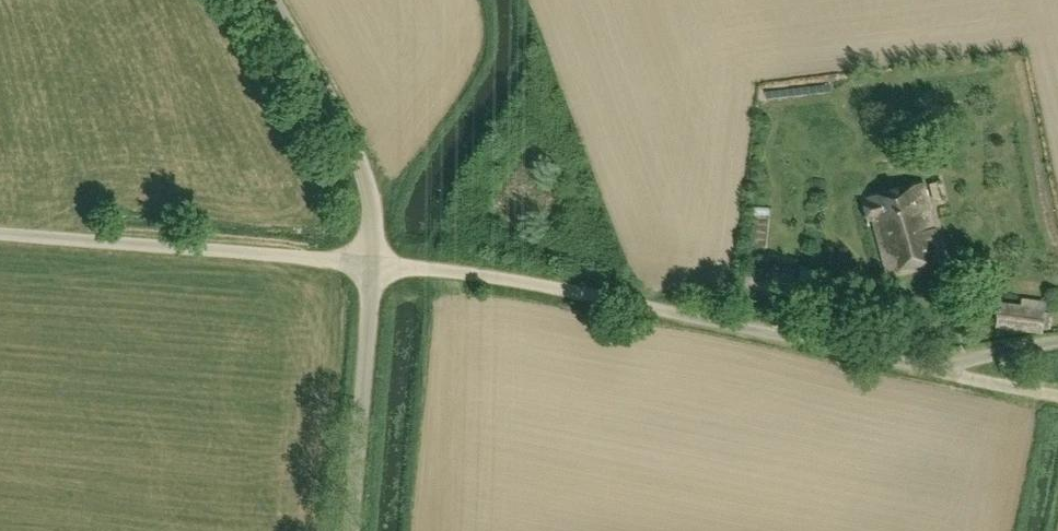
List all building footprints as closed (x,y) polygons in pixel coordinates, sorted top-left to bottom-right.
[(942,259),(928,209),(930,208),(923,182),(869,198),(870,202),(865,203),(870,221),(875,220),(890,274),(942,259)] [(1023,308),(1001,305),(998,324),(1041,331),(1045,305),(1023,302),(1023,308)]
